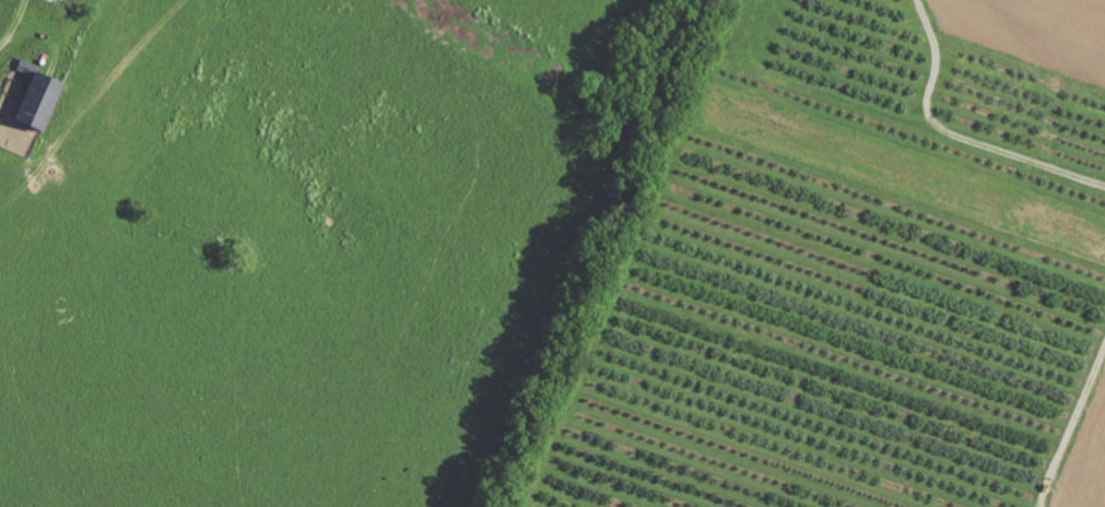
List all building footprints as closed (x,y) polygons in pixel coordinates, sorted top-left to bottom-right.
[(38,134),(54,84),(24,75),(8,125),(38,134)]
